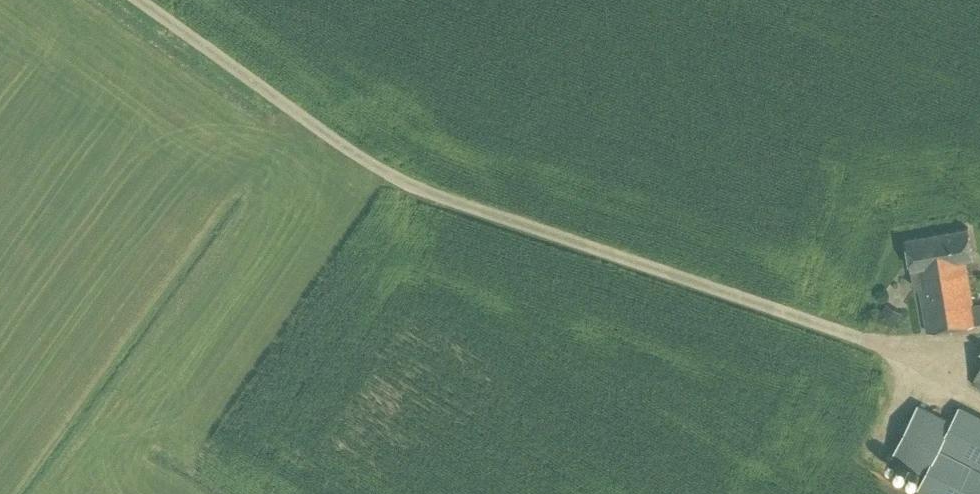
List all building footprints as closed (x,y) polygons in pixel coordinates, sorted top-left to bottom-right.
[(964,259),(973,257),(968,228),(906,238),(911,268),(913,280),(918,279),(927,332),(979,323),(979,303),(972,304),(964,259)] [(887,303),(878,317),(893,327),(902,312),(887,303)] [(953,420),(919,402),(894,452),(928,469),(919,488),(932,493),(979,493),(979,417),(960,407),(953,420)]
